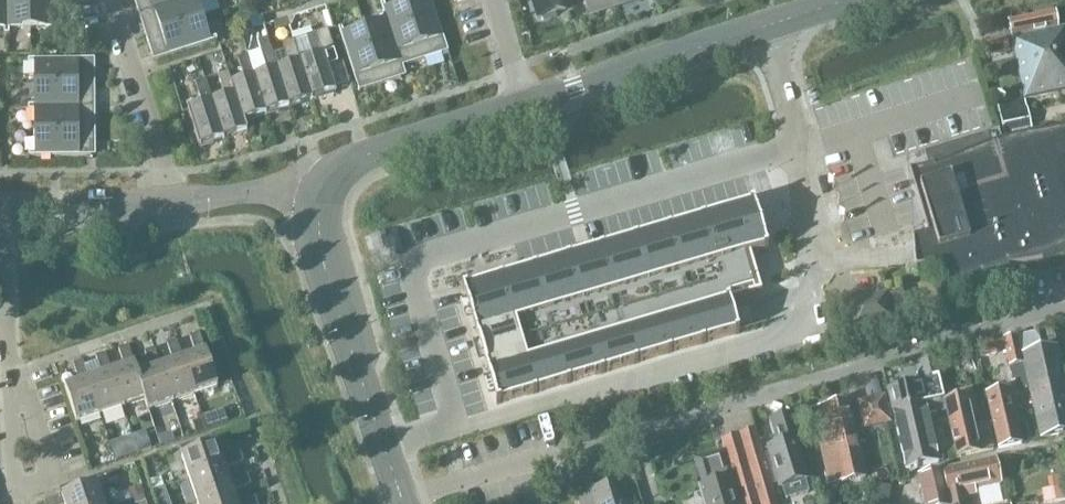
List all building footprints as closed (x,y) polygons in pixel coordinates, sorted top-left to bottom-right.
[(31,30),(31,0),(7,0),(7,35),(9,35),(9,30),(31,30)] [(31,30),(52,29),(52,35),(55,35),(55,0),(31,0),(31,30)] [(187,0),(134,0),(139,15),(187,0)] [(205,19),(199,0),(187,0),(139,15),(146,38),(205,19)] [(425,60),(448,52),(431,0),(411,0),(406,2),(425,60)] [(565,10),(562,0),(531,0),(537,19),(565,10)] [(615,7),(613,0),(584,0),(589,16),(615,7)] [(403,67),(425,60),(406,2),(386,8),(384,3),(382,4),(403,67)] [(406,77),(403,67),(382,4),(381,4),(384,14),(383,15),(384,20),(364,26),(383,85),(406,77)] [(1055,12),(1008,22),(1025,99),(1025,101),(1064,93),(1064,29),(1059,30),(1055,12)] [(1002,18),(995,19),(997,29),(1005,27),(1002,18)] [(205,19),(146,38),(154,61),(217,41),(216,38),(211,40),(205,19)] [(359,92),(383,85),(364,26),(344,33),(342,28),(339,29),(359,92)] [(313,58),(301,62),(312,100),(315,99),(317,101),(332,96),(332,94),(336,92),(335,88),(349,83),(343,63),(339,64),(328,30),(306,37),(313,58)] [(289,107),(278,70),(271,48),(267,38),(257,41),(261,52),(267,73),(255,77),(266,115),(289,107)] [(987,58),(1009,53),(1006,39),(984,44),(987,58)] [(312,100),(301,62),(294,41),(283,44),(290,66),(278,70),(289,107),(312,100)] [(266,115),(255,77),(248,56),(238,59),(245,80),(232,84),(244,122),(245,122),(266,115)] [(34,85),(95,84),(95,60),(28,60),(28,64),(34,64),(34,85)] [(244,122),(232,84),(228,73),(218,76),(225,98),(212,102),(224,140),(248,132),(245,122),(244,122)] [(224,140),(212,102),(205,81),(195,84),(202,105),(188,110),(200,147),(224,140)] [(29,109),(95,108),(95,84),(34,85),(34,106),(29,106),(29,109)] [(1025,101),(1025,99),(998,106),(1005,138),(1032,132),(1025,101)] [(34,132),(96,132),(95,108),(29,109),(29,111),(34,111),(34,132)] [(1042,261),(1064,250),(1064,129),(1045,133),(1018,137),(1001,142),(986,147),(935,167),(910,171),(928,234),(913,239),(915,267),(943,265),(949,294),(956,291),(968,285),(989,280),(995,276),(1009,274),(1008,268),(1042,261)] [(96,132),(34,132),(34,154),(29,154),(29,157),(96,156),(96,132)] [(754,204),(463,290),(497,406),(739,335),(739,334),(738,330),(737,326),(732,310),(731,306),(730,302),(761,293),(750,256),(768,250),(754,204)] [(854,331),(893,321),(892,317),(909,313),(903,291),(859,303),(860,306),(848,309),(854,331)] [(1027,377),(1041,439),(1064,434),(1064,385),(1052,329),(1018,337),(1018,338),(1027,377)] [(183,360),(195,395),(218,387),(216,380),(207,354),(200,334),(190,337),(196,355),(183,360)] [(995,337),(978,341),(982,357),(999,353),(995,337)] [(1012,380),(1027,377),(1018,338),(1017,338),(1004,341),(1010,367),(1012,380)] [(183,360),(177,342),(168,345),(174,363),(161,367),(160,367),(172,403),(195,395),(183,360)] [(137,375),(139,375),(129,347),(119,350),(125,368),(112,372),(111,372),(123,408),(145,401),(146,400),(137,375)] [(160,367),(161,367),(155,349),(145,353),(151,370),(139,375),(137,375),(146,400),(145,401),(148,411),(172,403),(160,367)] [(218,350),(207,354),(216,380),(227,376),(218,350)] [(111,372),(112,372),(106,354),(96,358),(102,375),(89,380),(101,415),(123,408),(111,372)] [(947,411),(945,403),(939,376),(935,360),(920,364),(922,370),(917,377),(919,384),(889,391),(906,469),(944,461),(934,414),(947,411)] [(89,380),(83,362),(74,365),(80,383),(65,388),(77,423),(101,415),(89,380)] [(999,448),(1021,444),(1009,388),(986,393),(999,448)] [(945,403),(947,411),(958,457),(980,453),(994,450),(989,424),(974,427),(971,413),(978,411),(973,389),(951,393),(953,401),(945,403)] [(886,398),(860,404),(866,431),(892,425),(886,398)] [(830,486),(864,478),(847,402),(813,410),(830,486)] [(797,440),(790,415),(776,419),(783,444),(767,448),(779,490),(810,481),(798,440),(797,440)] [(202,420),(194,423),(197,433),(206,430),(202,420)] [(756,431),(722,442),(742,503),(779,503),(756,431)] [(172,433),(159,437),(162,446),(176,442),(172,433)] [(145,437),(134,440),(138,453),(150,449),(145,437)] [(226,468),(226,469),(244,463),(241,453),(223,459),(218,445),(182,457),(190,480),(226,468)] [(702,478),(705,489),(701,490),(705,503),(737,503),(727,471),(726,471),(721,454),(695,461),(700,479),(702,478)] [(114,456),(104,459),(106,465),(116,462),(114,456)] [(950,503),(964,503),(963,499),(976,496),(975,490),(1001,484),(995,459),(942,471),(950,503)] [(226,469),(226,468),(190,480),(198,503),(233,491),(233,492),(260,483),(256,474),(230,482),(226,469)] [(941,472),(919,477),(925,503),(949,503),(941,472)] [(160,478),(149,482),(152,491),(163,487),(160,478)] [(70,485),(60,489),(62,497),(90,487),(88,479),(70,485)] [(622,483),(592,492),(594,497),(580,501),(581,503),(628,503),(622,483)] [(98,485),(90,487),(62,497),(45,503),(104,503),(98,485)] [(141,487),(131,490),(133,499),(144,496),(141,487)] [(1043,491),(1045,503),(1064,501),(1064,488),(1043,491)] [(233,492),(233,491),(198,503),(238,503),(233,492)]
